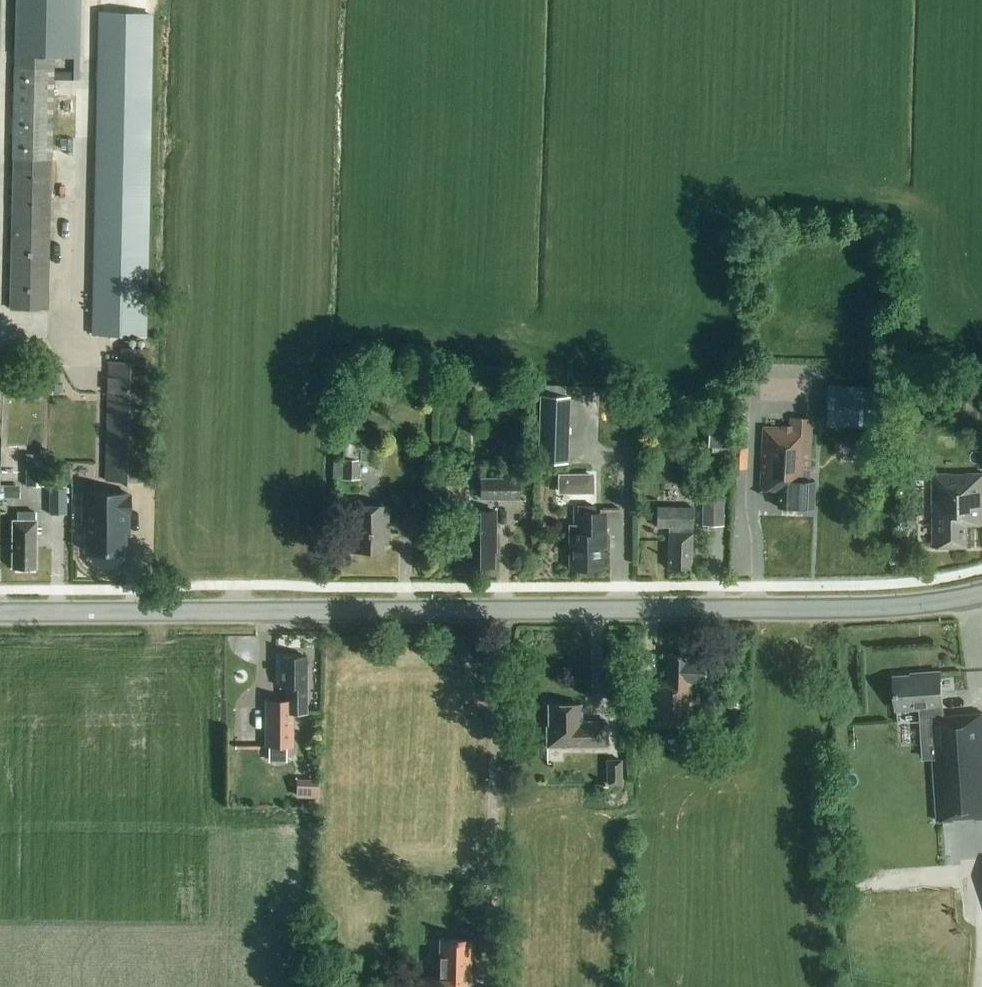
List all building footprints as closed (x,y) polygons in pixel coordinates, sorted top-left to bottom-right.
[(14,53),(15,69),(10,309),(48,309),(52,81),(79,81),(81,0),(16,0),(14,53)] [(101,12),(94,334),(144,336),(151,13),(101,12)] [(120,348),(120,361),(109,361),(106,481),(147,482),(149,349),(120,348)] [(826,395),(825,425),(862,427),(881,428),(883,387),(826,384),(826,395)] [(539,462),(568,463),(570,396),(565,396),(566,385),(541,385),(539,462)] [(809,480),(811,419),(790,418),(789,428),(763,427),(760,490),(778,491),(777,507),(813,508),(814,480),(809,480)] [(730,422),(709,422),(708,447),(729,448),(730,422)] [(379,445),(365,444),(364,455),(378,456),(379,445)] [(359,479),(360,446),(344,445),(343,479),(359,479)] [(26,486),(45,486),(46,466),(45,466),(45,456),(27,456),(26,486)] [(933,474),(933,547),(967,547),(967,524),(981,524),(981,473),(933,474)] [(521,478),(501,478),(481,478),(481,500),(521,500),(521,478)] [(20,498),(20,484),(0,485),(0,498),(20,498)] [(49,514),(67,514),(67,486),(49,486),(49,514)] [(130,492),(122,492),(81,491),(80,527),(84,527),(84,555),(128,555),(128,536),(130,536),(131,515),(132,515),(132,494),(130,494),(130,492)] [(702,526),(724,526),(724,497),(702,497),(702,526)] [(352,506),(352,552),(383,552),(383,544),(387,544),(388,507),(352,506)] [(596,511),(596,506),(574,506),(574,525),(570,525),(570,570),(604,570),(604,547),(608,547),(608,512),(619,512),(619,507),(602,507),(602,511),(596,511)] [(494,507),(464,508),(464,564),(464,563),(469,563),(494,564),(494,507)] [(689,533),(689,527),(692,527),(693,508),(657,507),(657,527),(670,527),(670,533),(668,532),(668,568),(692,568),(692,533),(689,533)] [(18,520),(12,520),(12,568),(36,568),(36,511),(19,511),(18,520)] [(917,514),(907,515),(907,524),(917,524),(917,514)] [(690,727),(692,682),(705,683),(705,660),(685,660),(685,655),(667,654),(666,681),(646,681),(645,727),(690,727)] [(307,657),(280,657),(280,687),(286,687),(286,700),(264,700),(264,747),(268,747),(268,762),(287,762),(287,747),(294,747),(294,713),(306,713),(307,657)] [(942,716),(942,706),(940,672),(920,673),(920,675),(894,677),(896,709),(932,707),(933,717),(930,717),(936,820),(981,818),(981,713),(942,716)] [(606,721),(580,721),(580,704),(548,704),(548,726),(547,726),(547,746),(580,746),(606,746),(606,721)] [(622,785),(622,759),(607,759),(607,785),(622,785)] [(297,780),(297,797),(318,797),(318,791),(318,780),(297,780)] [(475,969),(470,969),(470,940),(440,939),(439,978),(423,977),(423,986),(475,986),(475,969)]
